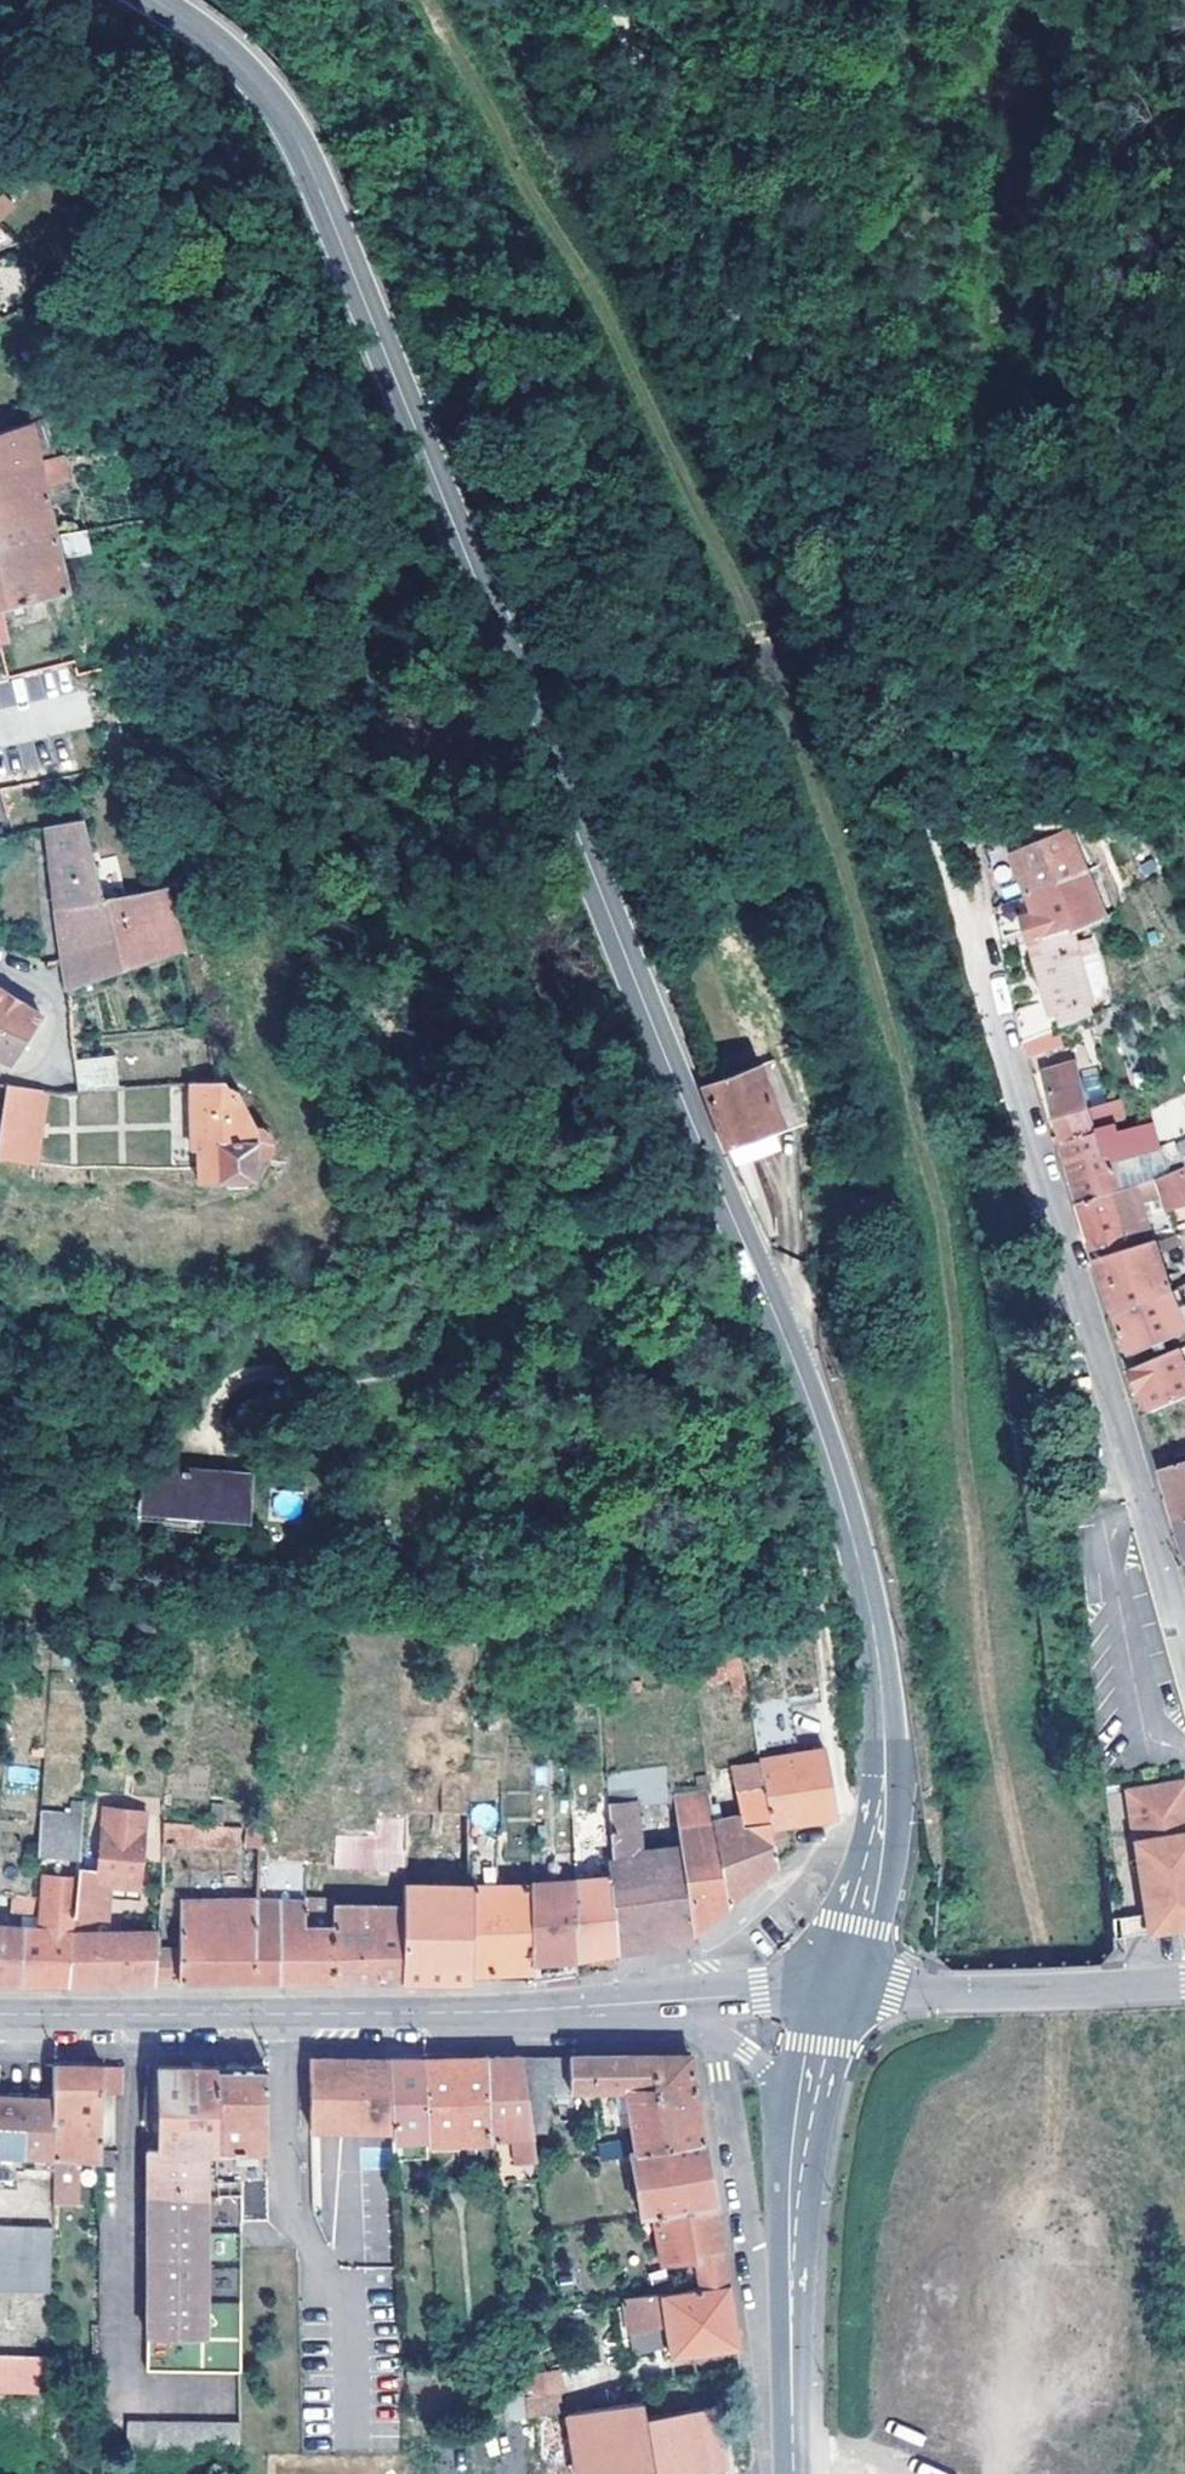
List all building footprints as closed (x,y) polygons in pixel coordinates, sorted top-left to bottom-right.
[(16,208),(4,193),(0,196),(0,221),(16,208)] [(36,464),(26,422),(0,430),(0,473),(36,464)] [(51,539),(39,486),(64,481),(58,459),(36,464),(0,473),(0,547),(51,539)] [(62,591),(55,555),(81,547),(78,533),(51,539),(0,547),(0,605),(62,591)] [(15,717),(0,657),(0,722),(15,717)] [(20,743),(15,717),(0,722),(0,748),(20,743)] [(22,785),(18,769),(0,773),(0,791),(22,785)] [(120,809),(78,818),(99,898),(134,889),(128,859),(132,856),(120,809)] [(183,951),(181,946),(162,880),(134,889),(99,898),(78,818),(65,820),(43,826),(60,960),(66,988),(166,956),(183,951)] [(1010,855),(1025,899),(1029,897),(1084,876),(1067,832),(1010,855)] [(1084,876),(1029,897),(1035,917),(1023,922),(1028,942),(1067,931),(1070,932),(1083,927),(1101,919),(1084,876)] [(1015,1012),(1020,1043),(1056,1030),(1062,1028),(1088,1018),(1085,1005),(1091,1001),(1079,960),(1092,956),(1086,935),(1073,939),(1070,932),(1067,931),(1028,942),(1047,1002),(1015,1012)] [(39,1017),(0,992),(0,1058),(8,1062),(39,1017)] [(1056,1030),(1020,1043),(1027,1058),(1060,1048),(1056,1030)] [(75,1088),(114,1086),(109,1055),(72,1059),(75,1088)] [(1060,1136),(1062,1144),(1091,1137),(1093,1131),(1115,1126),(1120,1133),(1129,1131),(1121,1101),(1086,1109),(1073,1065),(1042,1074),(1053,1111),(1060,1136)] [(702,1091),(725,1146),(777,1125),(753,1066),(700,1086),(702,1091)] [(216,1100),(213,1078),(184,1080),(188,1145),(193,1146),(197,1182),(251,1178),(255,1161),(264,1162),(269,1157),(271,1147),(268,1137),(259,1131),(248,1127),(244,1115),(238,1109),(227,1107),(220,1105),(216,1100)] [(25,1087),(7,1083),(0,1119),(0,1123),(17,1126),(25,1087)] [(1162,1143),(1184,1132),(1184,1093),(1147,1112),(1162,1143)] [(1080,1204),(1119,1191),(1108,1153),(1147,1142),(1146,1126),(1143,1127),(1129,1131),(1120,1133),(1115,1126),(1093,1131),(1091,1137),(1062,1144),(1071,1172),(1080,1204)] [(735,1165),(781,1150),(776,1136),(730,1151),(735,1165)] [(1060,1136),(1051,1138),(1053,1147),(1062,1144),(1060,1136)] [(1096,1262),(1153,1242),(1152,1236),(1171,1229),(1166,1214),(1153,1218),(1149,1202),(1163,1198),(1168,1211),(1184,1206),(1184,1169),(1153,1182),(1119,1191),(1080,1204),(1088,1231),(1096,1262)] [(1153,1242),(1157,1253),(1179,1246),(1184,1263),(1184,1231),(1153,1242)] [(1112,1314),(1169,1291),(1157,1253),(1153,1242),(1096,1262),(1104,1288),(1112,1314)] [(1169,1291),(1112,1314),(1119,1332),(1129,1356),(1184,1334),(1183,1330),(1184,1330),(1184,1305),(1175,1309),(1169,1291)] [(1128,1370),(1136,1391),(1140,1389),(1149,1411),(1184,1396),(1184,1348),(1177,1352),(1176,1349),(1128,1370)] [(1184,1561),(1184,1462),(1160,1469),(1172,1514),(1184,1561)] [(242,1510),(244,1474),(142,1465),(141,1503),(242,1510)] [(571,1603),(556,1605),(556,1615),(571,1615),(571,1603)] [(701,1680),(738,1673),(734,1656),(697,1664),(701,1680)] [(832,1814),(821,1750),(758,1761),(757,1762),(768,1826),(799,1820),(832,1814)] [(748,1886),(777,1863),(773,1858),(768,1826),(757,1762),(731,1766),(739,1816),(712,1822),(726,1903),(734,1896),(748,1886)] [(37,1786),(38,1768),(8,1765),(6,1782),(37,1786)] [(664,1795),(662,1766),(608,1774),(603,1803),(630,1801),(664,1795)] [(1140,1910),(1141,1917),(1172,1912),(1182,1899),(1178,1873),(1184,1873),(1184,1814),(1180,1779),(1121,1788),(1140,1910)] [(692,1930),(726,1903),(712,1822),(706,1791),(671,1795),(678,1847),(637,1854),(652,1944),(683,1940),(691,1939),(692,1930)] [(630,1801),(633,1823),(668,1819),(664,1795),(630,1801)] [(652,1944),(637,1854),(633,1823),(630,1801),(603,1803),(609,1856),(606,1857),(606,1879),(611,1950),(633,1947),(642,1946),(652,1944)] [(36,1853),(75,1857),(79,1803),(66,1802),(64,1816),(37,1814),(36,1853)] [(99,1803),(98,1820),(114,1821),(115,1804),(99,1803)] [(74,1879),(70,1931),(88,1932),(89,1915),(100,1914),(103,1895),(104,1870),(120,1870),(133,1871),(134,1805),(115,1804),(114,1821),(98,1820),(95,1865),(75,1866),(74,1879)] [(377,1868),(401,1868),(402,1851),(402,1812),(373,1815),(373,1833),(377,1868)] [(468,1855),(469,1813),(402,1812),(402,1851),(442,1852),(468,1855)] [(160,1822),(159,1845),(237,1849),(238,1825),(160,1822)] [(242,1846),(258,1848),(259,1827),(242,1825),(242,1846)] [(377,1868),(373,1833),(333,1832),(331,1867),(377,1868)] [(534,1979),(574,1974),(572,1959),(571,1879),(570,1850),(537,1851),(538,1880),(537,1880),(536,1885),(529,1886),(526,1971),(526,1980),(534,1979)] [(467,1886),(468,1855),(442,1852),(440,1887),(467,1886)] [(255,1899),(277,1900),(302,1901),(303,1865),(257,1860),(255,1899)] [(119,1895),(120,1870),(104,1870),(103,1895),(119,1895)] [(1141,1917),(1143,1931),(1184,1925),(1184,1873),(1178,1873),(1182,1899),(1172,1912),(1141,1917)] [(50,1982),(65,1981),(70,1931),(74,1879),(41,1875),(39,1899),(36,1928),(30,1930),(25,1983),(50,1982)] [(571,1879),(572,1959),(599,1954),(600,1964),(612,1962),(611,1950),(606,1879),(571,1879)] [(399,1904),(397,1953),(397,1980),(432,1980),(467,1980),(468,1971),(470,1888),(467,1886),(440,1887),(400,1884),(399,1904)] [(526,1971),(529,1886),(470,1888),(468,1971),(526,1971)] [(7,1915),(8,1896),(0,1896),(0,1914),(7,1915)] [(209,1981),(276,1982),(277,1900),(255,1899),(177,1897),(175,1949),(153,1949),(151,1982),(181,1981),(209,1981)] [(302,1901),(277,1900),(276,1982),(295,1981),(330,1981),(330,1928),(331,1928),(331,1926),(301,1926),(302,1901)] [(397,1953),(399,1904),(332,1905),(331,1926),(331,1928),(330,1928),(330,1981),(347,1980),(397,1980),(397,1953)] [(1115,1913),(1117,1934),(1143,1931),(1141,1917),(1140,1910),(1115,1913)] [(25,1983),(30,1930),(0,1927),(0,1983),(25,1983)] [(70,1931),(65,1981),(80,1981),(95,1981),(98,1933),(88,1932),(70,1931)] [(118,1982),(151,1982),(153,1949),(153,1935),(98,1933),(95,1981),(118,1982)] [(536,2055),(517,2056),(523,2099),(542,2098),(566,2095),(567,2089),(620,2091),(626,2140),(593,2145),(592,2157),(621,2153),(698,2141),(685,2056),(615,2055),(536,2055)] [(501,2057),(484,2057),(485,2136),(489,2137),(492,2182),(534,2182),(531,2162),(528,2137),(523,2099),(517,2056),(501,2057)] [(449,2058),(417,2059),(420,2138),(485,2136),(484,2057),(449,2058)] [(387,2131),(384,2059),(346,2059),(306,2058),(307,2130),(387,2131)] [(398,2059),(384,2059),(387,2131),(388,2161),(421,2160),(420,2138),(417,2059),(398,2059)] [(51,2159),(50,2063),(7,2062),(0,2062),(0,2156),(51,2159)] [(50,2063),(51,2159),(75,2160),(97,2161),(98,2066),(74,2065),(50,2063)] [(236,2199),(237,2219),(263,2220),(262,2149),(258,2066),(212,2067),(210,2150),(210,2181),(236,2182),(236,2199)] [(143,2371),(235,2372),(237,2219),(236,2199),(211,2199),(210,2181),(210,2150),(212,2067),(154,2067),(154,2146),(144,2147),(143,2371)] [(542,2098),(523,2099),(528,2137),(547,2136),(542,2098)] [(698,2141),(621,2153),(634,2217),(647,2216),(709,2205),(703,2170),(698,2141)] [(51,2159),(50,2197),(74,2198),(74,2176),(75,2160),(51,2159)] [(96,2178),(97,2161),(75,2160),(74,2176),(96,2178)] [(211,2199),(236,2199),(236,2182),(210,2181),(211,2199)] [(716,2245),(709,2205),(647,2216),(655,2264),(690,2259),(695,2287),(723,2285),(716,2245)] [(46,2295),(50,2228),(0,2227),(0,2293),(46,2295)] [(661,2324),(666,2355),(732,2345),(727,2316),(723,2285),(695,2287),(687,2289),(687,2292),(618,2301),(623,2329),(661,2324)] [(43,2396),(43,2360),(0,2358),(0,2393),(43,2396)] [(554,2414),(551,2402),(549,2392),(544,2371),(514,2377),(523,2419),(554,2414)] [(544,2371),(549,2392),(557,2390),(552,2371),(544,2371)] [(563,2413),(574,2473),(688,2473),(713,2469),(707,2428),(714,2428),(710,2407),(640,2418),(637,2402),(563,2413)] [(122,2455),(233,2457),(234,2423),(122,2421),(122,2455)]
